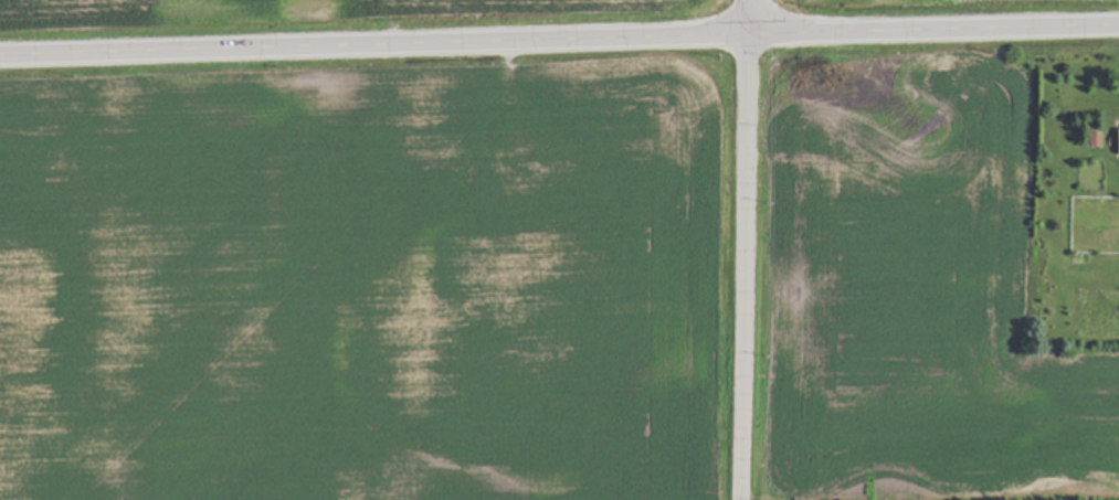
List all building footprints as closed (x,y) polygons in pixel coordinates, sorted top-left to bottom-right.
[(1111,127),(1111,153),(1118,153),(1118,127),(1111,127)]
